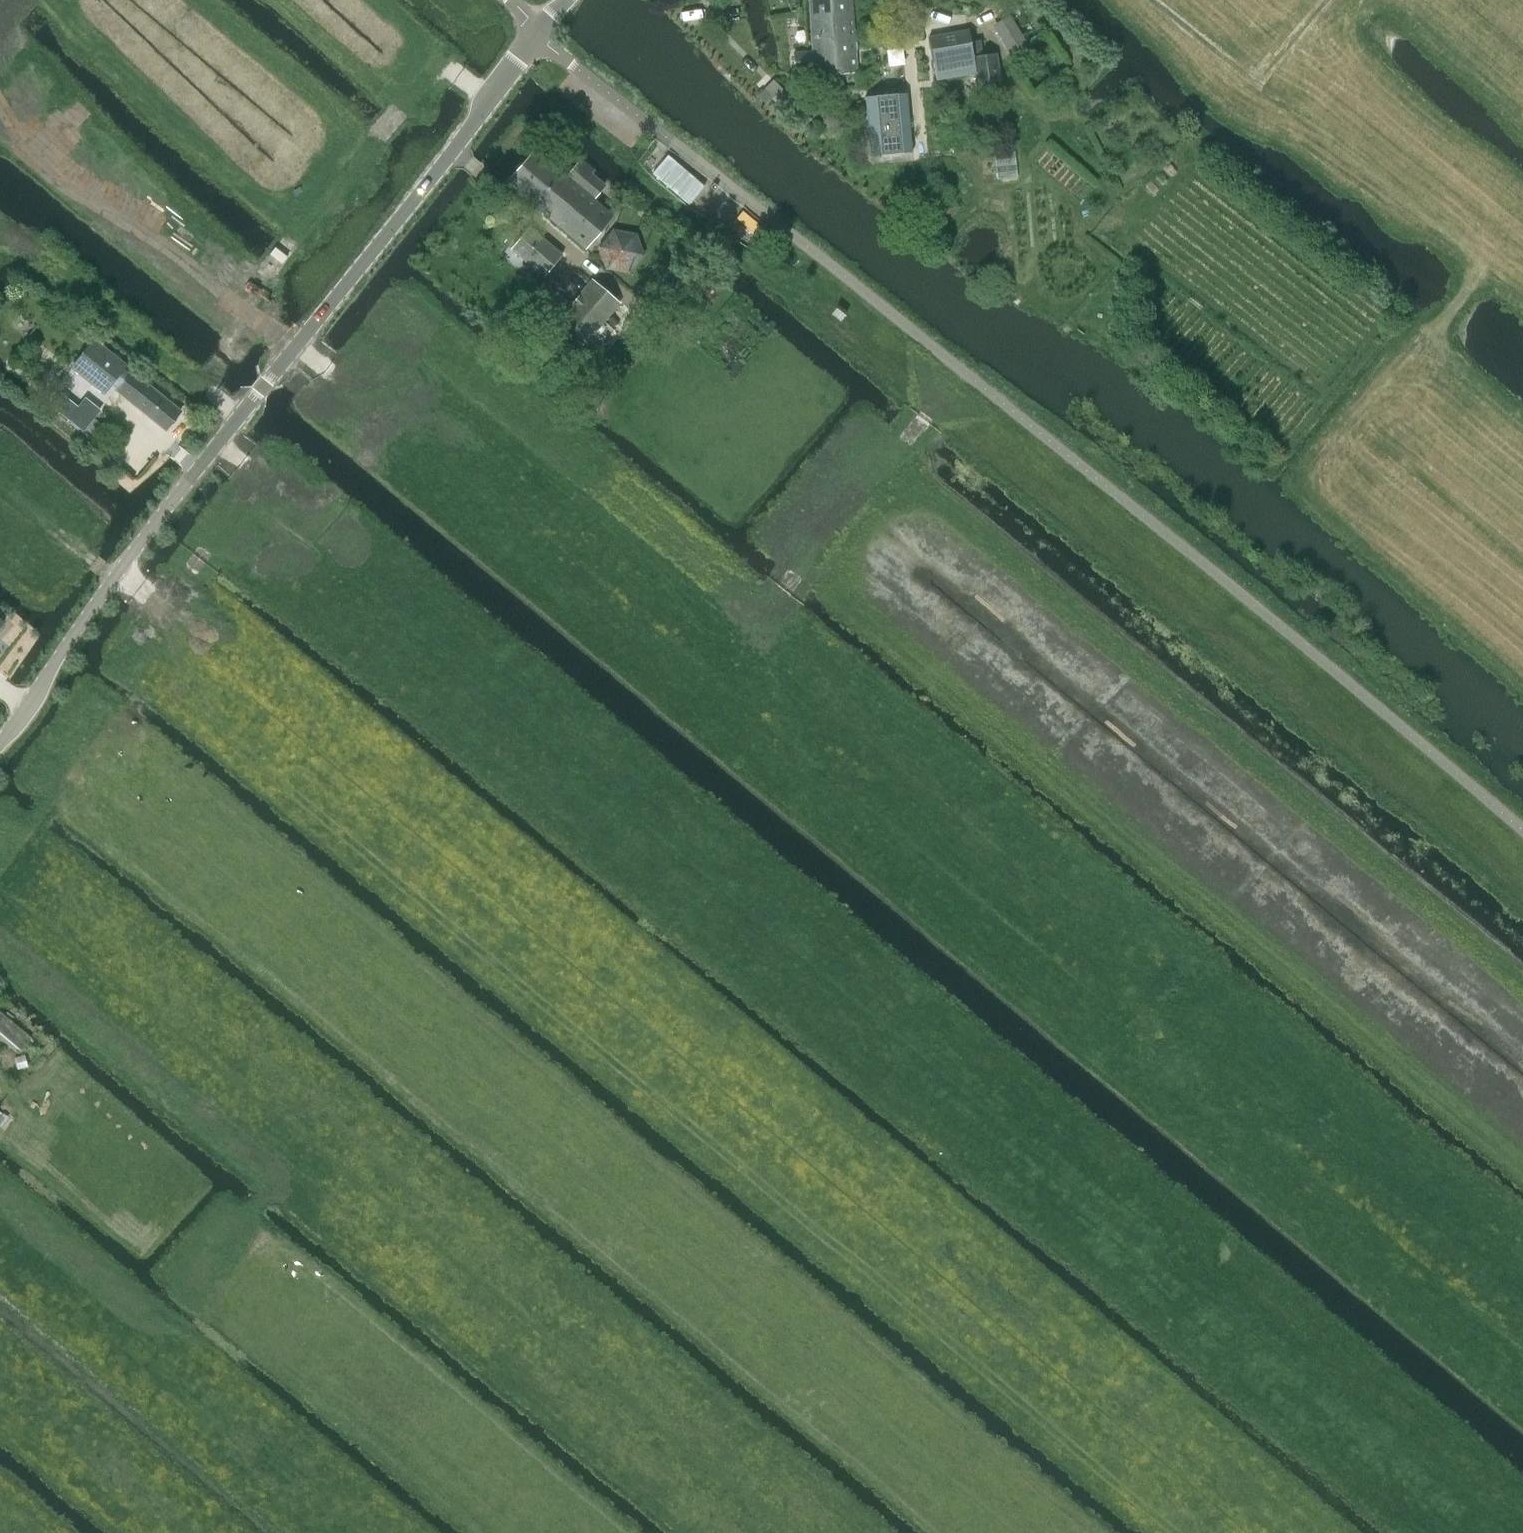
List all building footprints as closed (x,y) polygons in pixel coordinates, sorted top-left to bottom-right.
[(810,32),(812,51),(792,52),(794,70),(812,69),(812,76),(855,73),(853,49),(856,49),(856,40),(853,40),(850,0),(807,0),(810,32)] [(1009,17),(997,24),(1017,56),(1028,49),(1009,17)] [(968,30),(928,37),(935,78),(974,72),(976,86),(999,82),(995,55),(972,59),(968,30)] [(757,95),(765,104),(781,88),(773,79),(757,95)] [(906,91),(865,95),(871,157),(911,153),(906,91)] [(584,247),(596,234),(602,240),(597,246),(605,270),(628,274),(644,255),(636,232),(612,228),(607,234),(600,229),(612,216),(593,199),(604,185),(590,173),(593,169),(582,159),(567,177),(535,150),(508,182),(584,247)] [(544,276),(562,255),(530,228),(512,249),(544,276)] [(587,341),(618,304),(591,280),(560,317),(587,341)] [(94,338),(70,367),(103,394),(112,382),(119,387),(130,373),(125,368),(128,365),(94,338)] [(119,387),(116,390),(165,429),(180,411),(131,371),(130,373),(119,387)] [(31,1037),(0,1012),(0,1038),(18,1053),(31,1037)]
